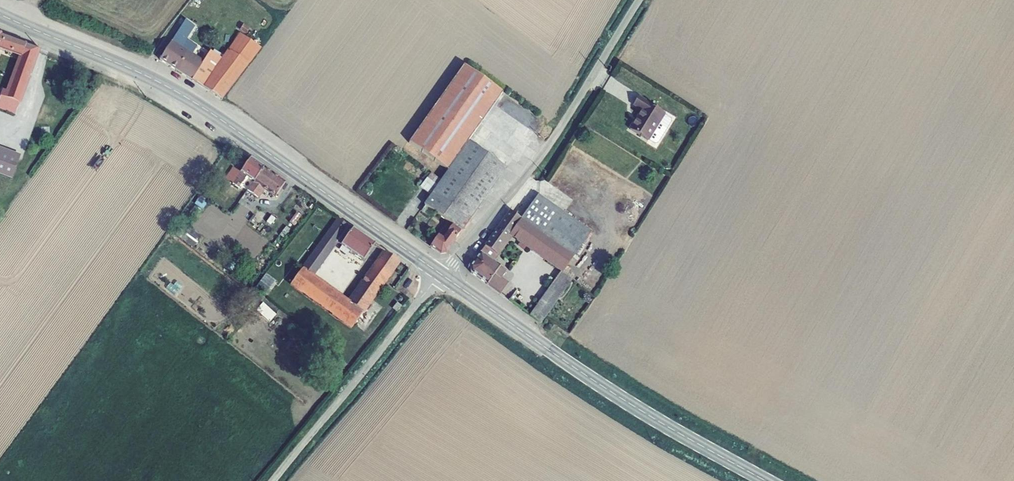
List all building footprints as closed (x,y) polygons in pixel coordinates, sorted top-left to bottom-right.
[(180,28),(160,60),(192,80),(204,63),(181,48),(190,34),(180,28)] [(211,51),(204,63),(192,80),(198,85),(222,100),(225,95),(261,48),(239,33),(222,58),(211,51)] [(11,55),(16,40),(0,34),(0,51),(11,55)] [(26,44),(16,40),(11,55),(21,58),(26,44)] [(26,44),(21,58),(8,94),(3,92),(0,100),(0,111),(15,116),(37,55),(39,49),(26,44)] [(479,206),(506,168),(469,142),(504,93),(466,66),(410,143),(449,171),(443,179),(442,180),(479,206)] [(638,97),(633,105),(642,110),(630,130),(648,141),(664,114),(638,97)] [(654,137),(661,141),(675,117),(668,112),(654,137)] [(0,150),(0,177),(12,181),(21,158),(0,150)] [(265,167),(251,158),(244,168),(226,194),(232,199),(240,187),(247,193),(265,167)] [(247,193),(241,200),(248,204),(253,196),(269,207),(286,182),(265,167),(247,193)] [(442,180),(443,179),(433,171),(420,189),(431,196),(432,194),(442,180)] [(432,194),(470,219),(479,206),(442,180),(432,194)] [(470,219),(432,194),(431,196),(424,205),(448,223),(431,247),(441,254),(446,253),(461,231),(469,220),(470,219)] [(521,219),(510,211),(470,267),(471,273),(500,294),(508,283),(502,279),(506,271),(492,261),(510,236),(562,272),(590,232),(537,195),(521,219)] [(291,285),(352,328),(385,283),(399,262),(385,252),(349,303),(312,277),(336,242),(363,261),(375,244),(338,218),(291,285)] [(282,249),(254,289),(263,296),(292,255),(282,249)] [(530,315),(540,323),(545,317),(572,279),(562,272),(530,315)] [(388,305),(392,309),(397,303),(393,300),(388,305)] [(262,302),(252,312),(265,326),(276,315),(262,302)]
